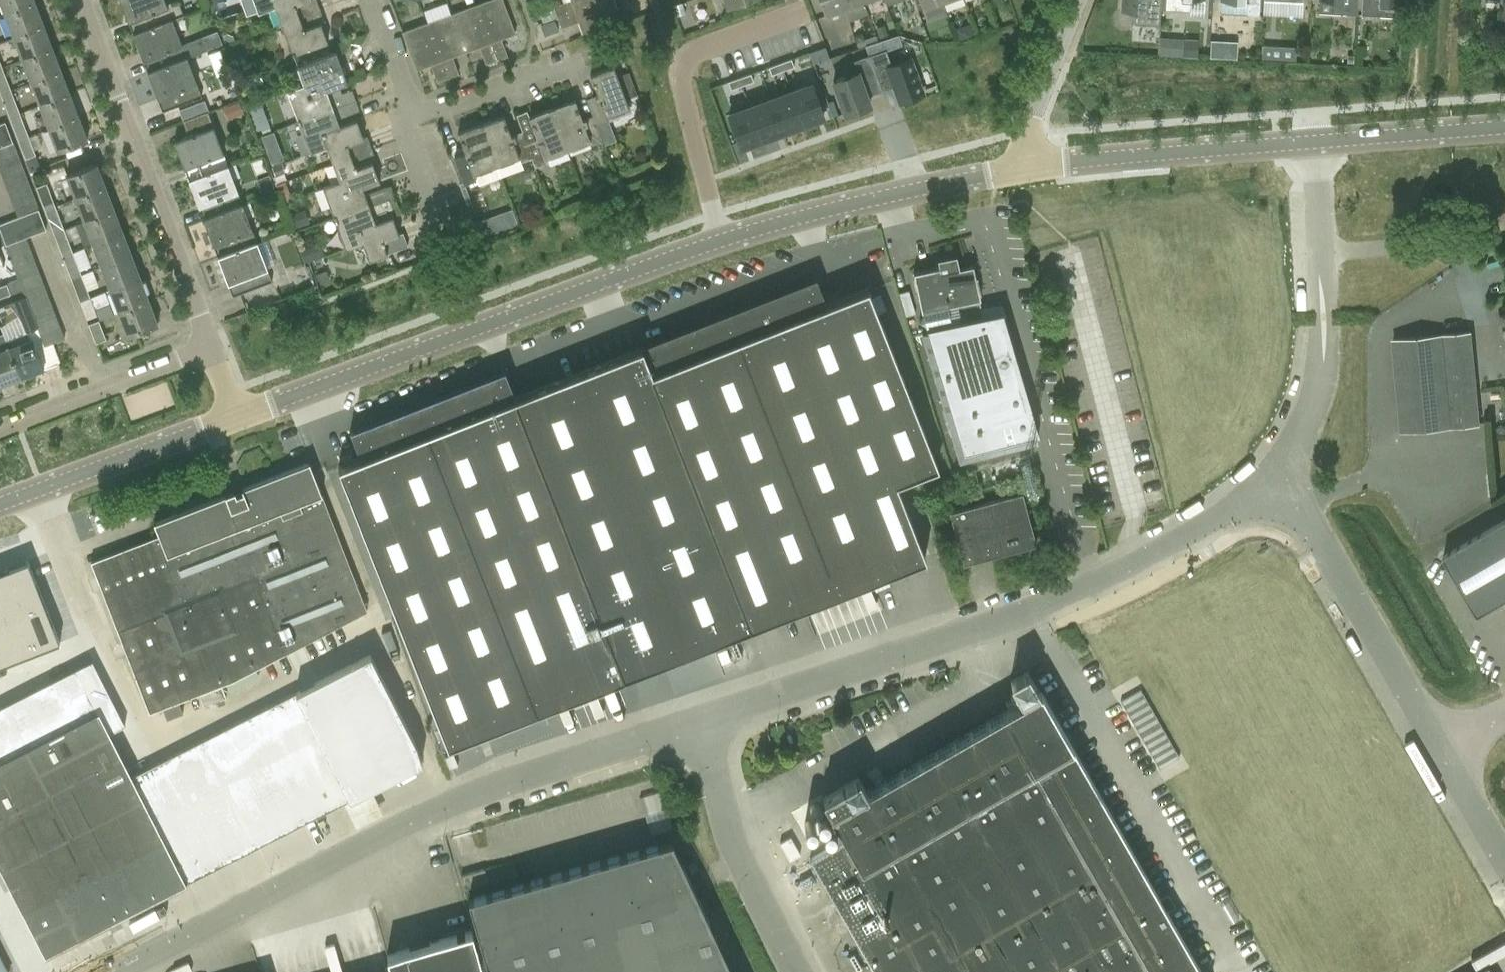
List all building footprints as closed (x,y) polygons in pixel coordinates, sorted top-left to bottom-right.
[(5,14),(35,2),(34,0),(0,0),(0,1),(5,14)] [(172,19),(184,15),(179,2),(168,7),(165,0),(120,0),(133,34),(172,20),(172,19)] [(274,7),(272,0),(252,0),(257,13),(274,7)] [(281,24),(320,9),(317,0),(272,0),(274,7),(281,24)] [(476,4),(496,60),(507,56),(501,38),(515,33),(502,0),(488,0),(476,4)] [(557,17),(604,0),(570,0),(553,6),(557,17)] [(613,0),(604,0),(557,17),(561,28),(578,22),(583,36),(622,22),(613,0)] [(727,8),(749,0),(724,0),(727,8)] [(844,9),(841,0),(819,0),(824,16),(844,9)] [(863,2),(863,0),(841,0),(844,9),(863,2)] [(942,2),(941,0),(918,0),(922,10),(942,2)] [(1121,11),(1134,12),(1134,24),(1159,25),(1161,0),(1122,0),(1121,11)] [(1164,10),(1190,11),(1190,0),(1165,0),(1164,10)] [(1259,0),(1220,0),(1220,1),(1233,2),(1233,13),(1258,15),(1259,0)] [(1319,1),(1332,2),(1331,13),(1357,14),(1358,0),(1319,0),(1319,1)] [(1387,16),(1400,17),(1401,0),(1362,0),(1361,15),(1387,16)] [(44,25),(35,2),(5,14),(13,37),(44,25)] [(486,64),(496,60),(476,4),(451,13),(465,52),(480,47),(486,64)] [(325,22),(320,9),(281,24),(292,54),(328,41),(321,23),(325,22)] [(452,57),(465,52),(451,13),(427,22),(448,78),(458,74),(452,57)] [(203,37),(182,45),(172,20),(133,34),(147,73),(187,58),(207,50),(203,37)] [(437,82),(448,78),(427,22),(402,32),(416,70),(430,65),(437,82)] [(52,48),(44,25),(13,37),(22,60),(52,48)] [(967,25),(957,29),(961,39),(970,35),(967,25)] [(1157,54),(1168,55),(1169,40),(1158,39),(1157,54)] [(61,71),(52,48),(22,60),(31,82),(61,71)] [(220,49),(208,53),(216,77),(229,72),(220,49)] [(869,55),(882,91),(894,86),(900,102),(924,93),(911,58),(892,65),(886,49),(869,55)] [(297,67),(304,85),(308,99),(340,87),(348,84),(336,52),(297,67)] [(202,97),(187,58),(147,73),(162,112),(202,97)] [(791,59),(780,63),(782,70),(794,66),(791,59)] [(780,63),(768,67),(771,74),(782,70),(780,63)] [(1,94),(10,90),(2,67),(0,68),(0,92),(1,94)] [(628,72),(618,75),(615,68),(591,76),(598,96),(587,100),(595,121),(597,128),(598,127),(610,123),(608,118),(630,109),(627,100),(637,96),(628,72)] [(868,68),(833,81),(845,114),(869,105),(866,97),(877,92),(868,68)] [(70,94),(61,71),(31,82),(39,105),(70,94)] [(750,73),(739,78),(742,85),(753,81),(750,73)] [(739,78),(728,82),(730,89),(742,85),(739,78)] [(811,84),(791,91),(803,125),(824,117),(811,84)] [(286,92),(297,121),(355,100),(351,90),(342,93),(340,87),(308,99),(304,85),(286,92)] [(1,94),(9,117),(19,113),(10,90),(1,94)] [(783,132),(803,125),(791,91),(770,99),(783,132)] [(78,117),(70,94),(39,105),(48,128),(78,117)] [(783,132),(770,99),(750,107),(762,140),(783,132)] [(308,152),(325,146),(321,134),(340,127),(337,119),(359,111),(355,100),(297,121),(308,152)] [(238,102),(224,107),(228,118),(242,113),(238,102)] [(256,128),(267,125),(260,102),(249,105),(256,128)] [(604,143),(598,127),(597,128),(595,121),(584,125),(575,102),(552,110),(567,151),(589,143),(590,148),(604,143)] [(198,103),(179,110),(183,120),(202,113),(198,103)] [(762,140),(750,107),(729,115),(741,148),(762,140)] [(545,159),(567,151),(552,110),(530,118),(538,141),(528,145),(527,145),(532,159),(535,168),(547,164),(545,159)] [(227,166),(213,127),(207,111),(202,113),(183,120),(189,136),(173,142),(188,181),(227,166)] [(26,132),(19,113),(9,117),(17,135),(26,132)] [(520,163),(532,159),(527,145),(528,145),(523,131),(512,135),(505,115),(481,124),(496,166),(518,158),(520,163)] [(87,140),(78,117),(48,128),(57,152),(87,140)] [(356,121),(340,127),(321,134),(325,146),(326,146),(332,163),(371,149),(366,136),(362,138),(356,121)] [(0,124),(0,140),(2,146),(12,142),(5,122),(0,124)] [(481,124),(457,132),(464,152),(454,156),(464,183),(476,179),(475,174),(496,166),(481,124)] [(267,159),(279,158),(275,131),(263,133),(267,159)] [(41,167),(36,154),(35,155),(28,136),(18,140),(25,157),(30,171),(41,167)] [(2,146),(0,147),(0,160),(17,154),(13,142),(12,142),(2,146)] [(332,163),(339,181),(343,194),(361,188),(378,181),(372,164),(376,162),(371,149),(332,163)] [(17,154),(0,160),(0,171),(1,173),(21,165),(17,154)] [(66,175),(75,198),(104,187),(96,164),(66,175)] [(26,176),(21,165),(1,173),(5,184),(26,176)] [(242,204),(227,166),(188,181),(203,219),(242,204)] [(46,183),(42,174),(33,178),(36,187),(43,206),(53,202),(46,183)] [(5,184),(9,195),(30,187),(26,176),(5,184)] [(368,206),(391,197),(387,186),(364,195),(361,188),(343,194),(339,181),(322,188),(333,219),(368,206)] [(9,195),(13,206),(34,198),(30,187),(9,195)] [(75,198),(84,221),(113,210),(104,187),(75,198)] [(13,206),(17,217),(28,213),(38,210),(34,198),(13,206)] [(257,243),(242,204),(203,219),(217,258),(257,243)] [(45,210),(52,228),(62,225),(55,206),(45,210)] [(374,224),(368,206),(333,219),(344,249),(361,243),(356,230),(374,224)] [(46,229),(38,210),(28,213),(36,233),(46,229)] [(84,221),(92,244),(122,233),(113,210),(84,221)] [(26,237),(36,233),(28,213),(17,217),(26,237)] [(17,217),(8,221),(15,241),(26,237),(17,217)] [(392,217),(374,224),(356,230),(361,243),(368,261),(407,247),(402,233),(398,234),(392,217)] [(0,224),(0,231),(5,245),(15,241),(8,221),(0,224)] [(54,233),(62,254),(71,250),(63,229),(54,233)] [(92,244),(101,267),(130,256),(122,233),(92,244)] [(5,245),(9,256),(30,248),(26,237),(15,241),(5,245)] [(274,281),(271,282),(257,243),(217,258),(232,297),(265,284),(269,294),(278,290),(278,284),(274,281)] [(35,260),(30,248),(9,256),(13,268),(35,260)] [(79,270),(71,250),(62,254),(69,274),(79,270)] [(101,267),(110,290),(139,278),(130,256),(101,267)] [(1002,311),(983,316),(982,316),(978,299),(980,299),(973,265),(958,268),(956,256),(937,260),(938,267),(913,273),(922,315),(918,321),(924,324),(964,453),(1039,434),(1002,311)] [(39,271),(35,260),(13,268),(18,279),(39,271)] [(43,282),(39,271),(18,279),(22,290),(43,282)] [(81,275),(71,279),(78,297),(89,293),(81,275)] [(110,290),(119,313),(148,301),(139,278),(110,290)] [(22,290),(18,279),(0,285),(0,298),(10,294),(22,290)] [(361,459),(339,467),(446,745),(923,559),(895,483),(936,468),(867,291),(826,307),(815,280),(516,398),(504,370),(350,431),(361,459)] [(22,290),(25,297),(26,301),(48,293),(43,282),(22,290)] [(908,290),(899,293),(905,316),(915,314),(908,290)] [(105,291),(80,302),(87,320),(97,316),(94,310),(109,304),(105,291)] [(52,304),(48,293),(26,301),(30,313),(52,304)] [(30,313),(26,301),(25,297),(10,303),(20,317),(25,332),(27,332),(37,329),(35,324),(30,313)] [(148,301),(119,313),(127,336),(157,325),(148,301)] [(56,316),(52,304),(30,313),(35,324),(56,316)] [(60,327),(56,316),(35,324),(37,329),(39,335),(60,327)] [(96,343),(97,342),(105,339),(98,320),(89,324),(96,343)] [(65,338),(60,327),(39,335),(43,346),(65,338)] [(32,339),(30,340),(27,332),(25,332),(5,339),(8,348),(20,378),(44,369),(32,339)] [(1402,431),(1454,426),(1460,487),(1504,483),(1504,421),(1479,424),(1470,332),(1393,339),(1402,431)] [(0,351),(0,386),(20,378),(8,348),(0,351)] [(167,378),(123,393),(130,414),(174,399),(167,378)] [(154,523),(158,535),(90,561),(149,713),(235,679),(367,611),(309,462),(154,523)] [(1036,545),(1022,492),(949,512),(963,565),(1036,545)] [(1443,555),(1478,615),(1504,599),(1504,519),(1443,555)] [(0,570),(0,665),(63,640),(31,558),(0,570)] [(0,707),(0,867),(13,893),(44,954),(47,953),(93,930),(218,866),(344,802),(371,789),(423,762),(423,761),(369,655),(155,763),(131,775),(128,768),(110,732),(125,725),(92,660),(0,707)] [(1041,691),(1039,692),(1027,671),(1009,681),(1020,700),(1020,699),(1022,702),(866,791),(858,777),(822,798),(830,812),(829,812),(844,839),(809,858),(874,971),(1201,971),(1041,691)] [(1154,766),(1175,756),(1142,687),(1121,697),(1154,766)] [(790,836),(779,842),(790,860),(800,853),(790,836)] [(671,840),(467,898),(488,971),(733,971),(671,840)] [(472,930),(386,955),(391,971),(483,971),(472,930)] [(0,955),(0,971),(9,971),(0,955)]
